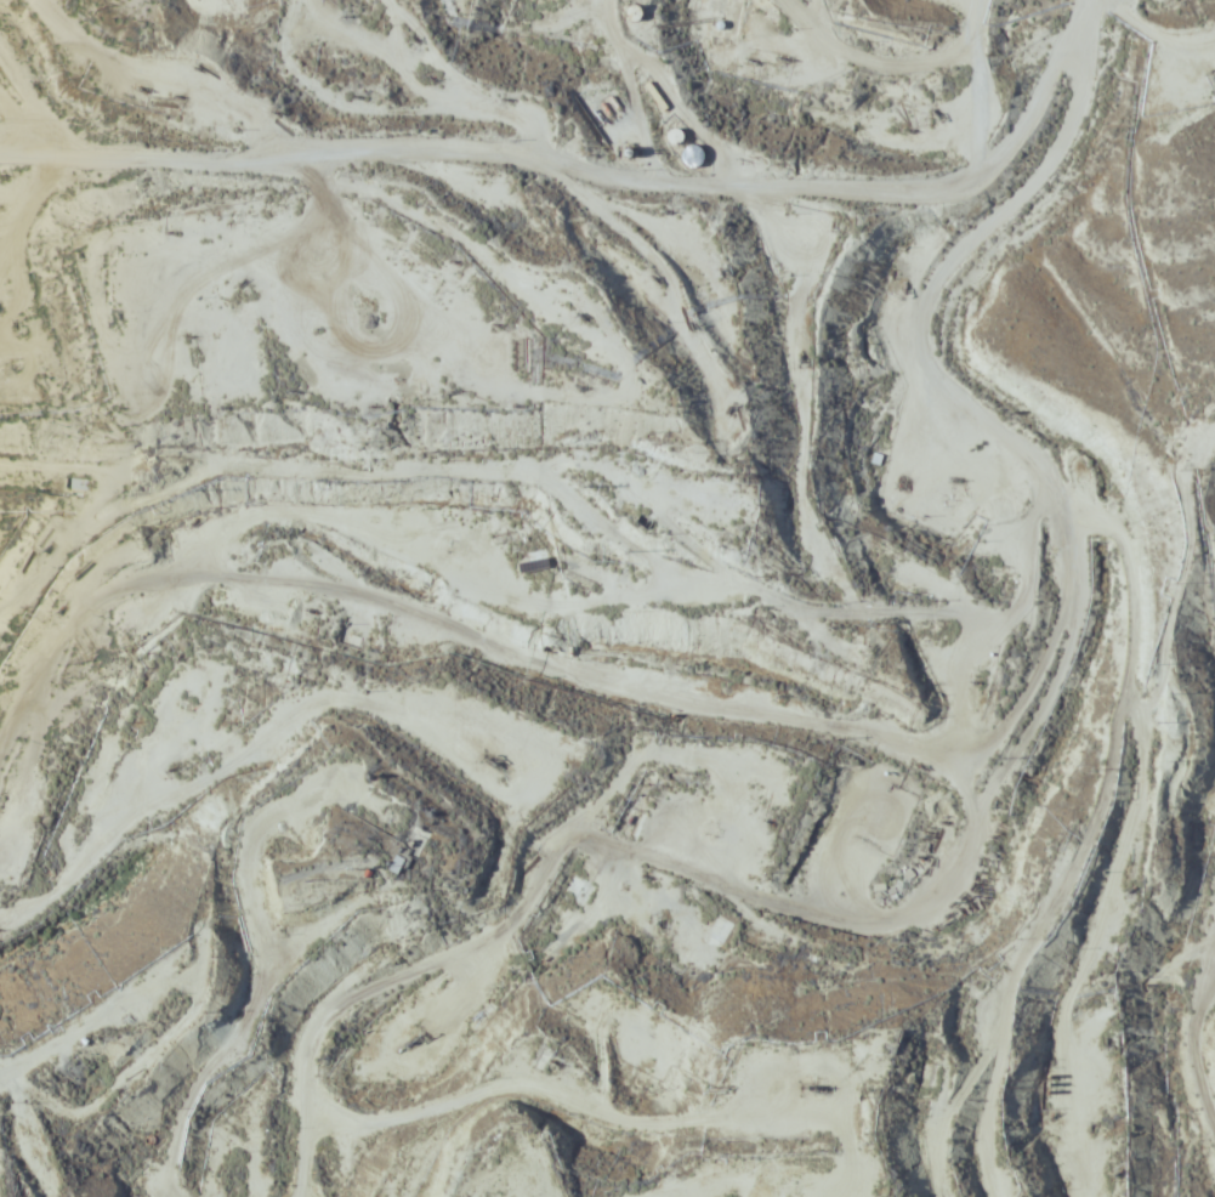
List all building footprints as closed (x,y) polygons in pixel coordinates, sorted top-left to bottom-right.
[(712,10),(727,7),(725,0),(710,0),(712,10)] [(666,129),(666,142),(681,143),(681,130),(666,129)] [(675,167),(699,166),(699,147),(675,147),(675,167)] [(944,919),(935,905),(920,914),(929,928),(944,919)] [(713,952),(733,924),(717,912),(697,939),(713,952)]
